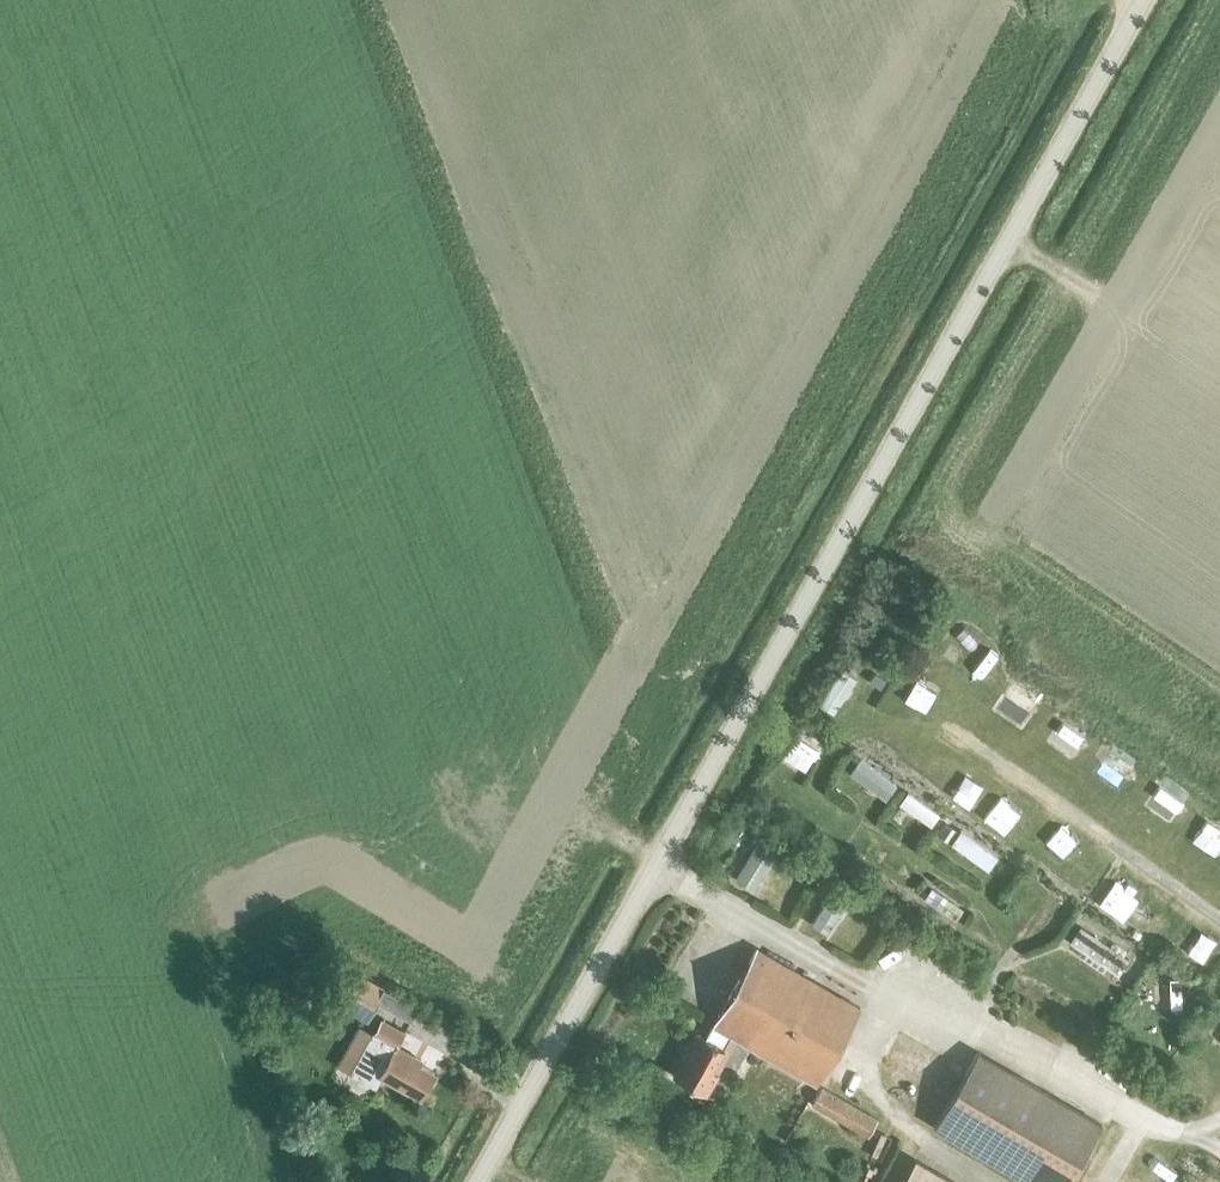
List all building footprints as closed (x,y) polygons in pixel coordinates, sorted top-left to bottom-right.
[(925,899),(956,919),(962,910),(931,889),(925,899)] [(1069,941),(1117,973),(1128,957),(1079,925),(1069,941)] [(732,1034),(817,1083),(859,1008),(756,950),(704,1041),(696,1036),(673,1076),(708,1096),(719,1076),(711,1071),(732,1034)] [(335,997),(368,1014),(382,988),(349,970),(335,997)] [(374,1033),(352,1073),(375,1086),(381,1075),(420,1097),(434,1072),(411,1059),(413,1055),(396,1045),(404,1031),(382,1019),(374,1033)] [(1026,1181),(1068,1181),(1101,1124),(976,1051),(932,1128),(1026,1181)] [(811,1102),(866,1135),(876,1119),(821,1085),(811,1102)] [(913,1160),(901,1181),(950,1181),(913,1160)]
